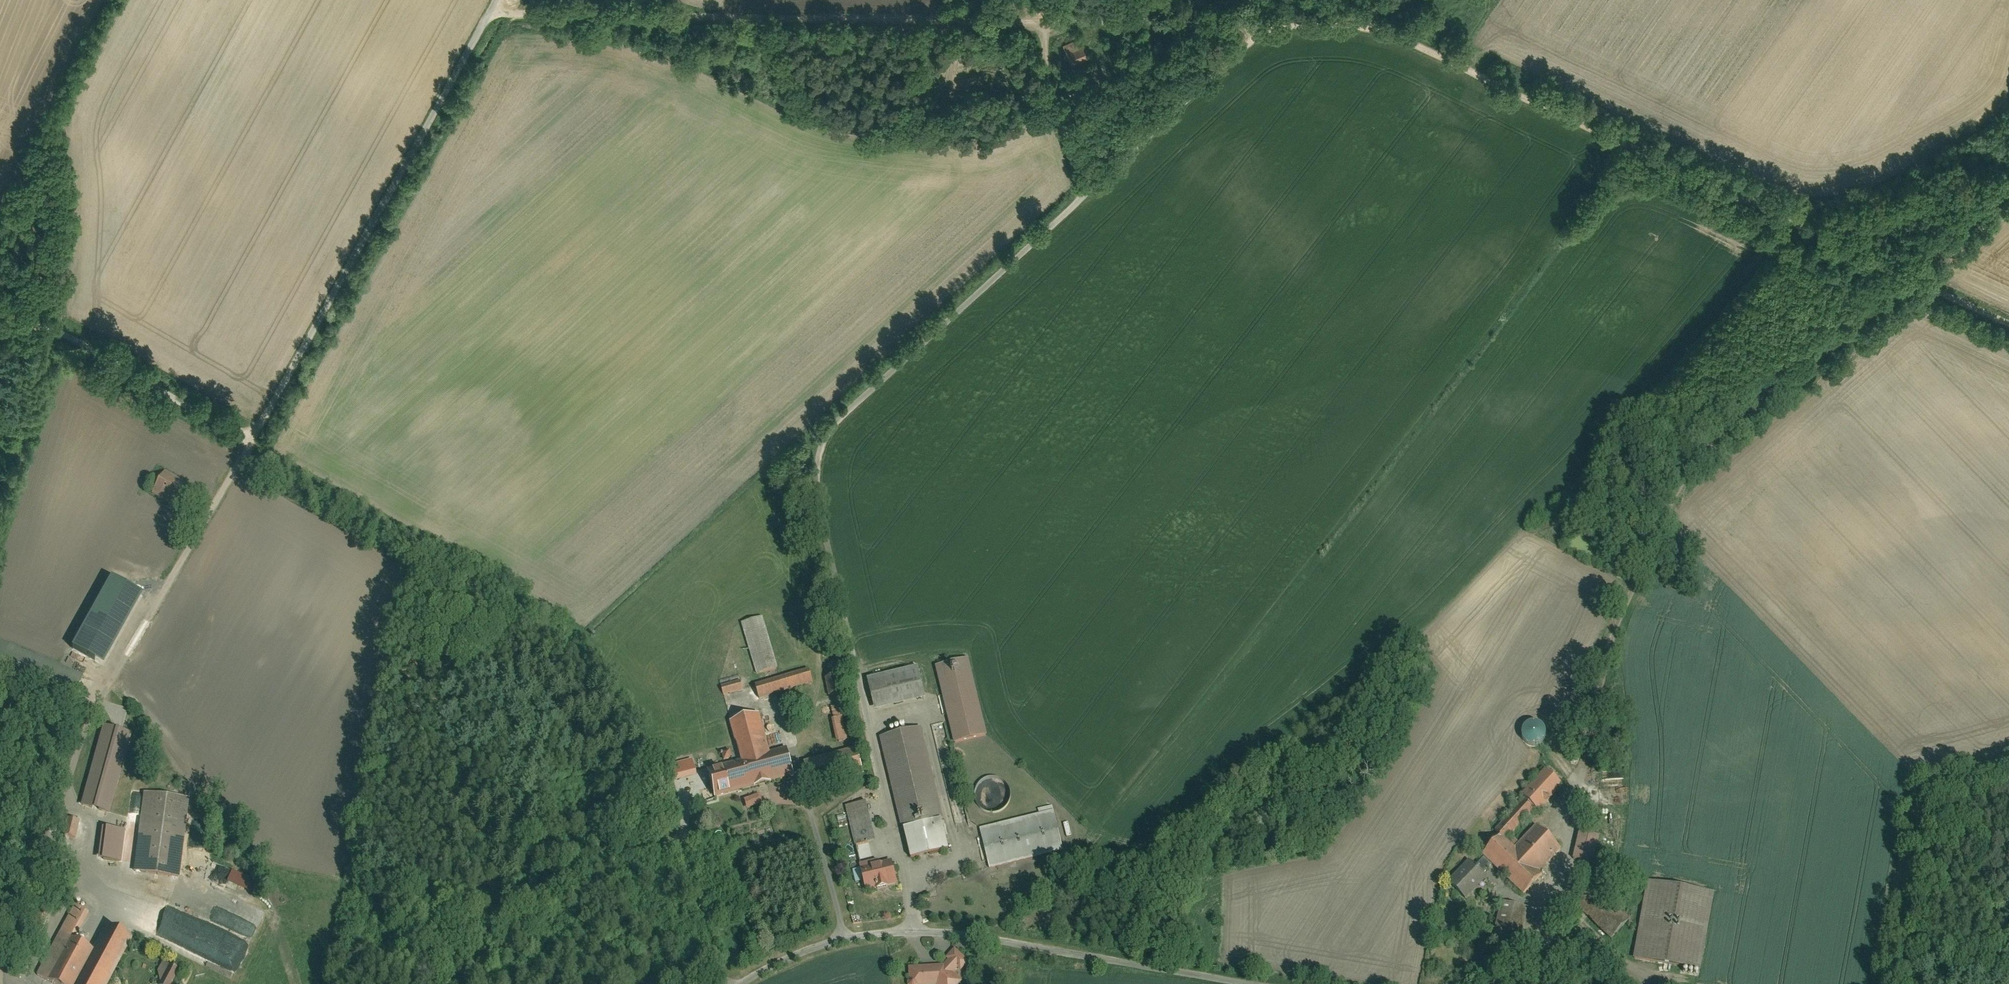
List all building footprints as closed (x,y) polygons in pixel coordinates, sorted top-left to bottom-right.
[(1059,46),(1069,65),(1086,56),(1075,37),(1059,46)] [(187,483),(165,471),(152,493),(181,509),(186,500),(180,497),(187,483)] [(104,666),(143,595),(112,578),(73,649),(104,666)] [(779,667),(763,616),(741,622),(757,674),(779,667)] [(988,735),(969,657),(935,665),(954,743),(988,735)] [(925,699),(918,667),(867,678),(875,711),(925,699)] [(813,683),(809,668),(755,684),(759,699),(813,683)] [(841,692),(837,675),(825,678),(829,695),(841,692)] [(744,688),(741,679),(721,685),(724,694),(744,688)] [(849,740),(841,705),(829,708),(837,743),(849,740)] [(787,747),(771,751),(760,713),(730,721),(740,760),(706,769),(714,798),(795,776),(787,747)] [(1540,743),(1544,740),(1546,737),(1546,733),(1546,729),(1544,725),(1541,722),(1537,721),(1533,720),(1529,722),(1525,724),(1523,727),(1522,731),(1522,735),(1523,738),(1526,742),(1529,744),(1533,745),(1537,745),(1540,743)] [(132,733),(103,725),(80,805),(109,814),(132,733)] [(951,849),(921,727),(879,737),(909,859),(951,849)] [(1560,849),(1536,826),(1515,849),(1505,839),(1535,807),(1539,810),(1564,784),(1545,767),(1519,795),(1523,798),(1493,830),(1498,835),(1480,855),(1523,896),(1543,874),(1539,871),(1560,849)] [(1007,807),(1010,801),(1012,795),(1011,789),(1008,783),(1003,779),(997,777),(991,777),(985,778),(981,782),(977,786),(975,792),(975,797),(977,803),(980,807),(985,811),(990,813),(997,813),(1002,811),(1007,807)] [(189,797),(144,791),(133,870),(179,876),(189,797)] [(750,809),(766,802),(762,792),(746,799),(750,809)] [(876,841),(866,801),(846,806),(856,846),(876,841)] [(1064,849),(1054,810),(980,828),(990,868),(1064,849)] [(80,819),(68,817),(64,835),(76,837),(80,819)] [(124,829),(101,827),(97,858),(120,861),(124,829)] [(1601,834),(1580,829),(1573,858),(1594,863),(1601,834)] [(1488,877),(1469,859),(1448,881),(1467,899),(1488,877)] [(897,884),(892,861),(878,864),(877,860),(859,864),(865,891),(897,884)] [(1701,970),(1715,891),(1648,879),(1634,958),(1701,970)] [(147,895),(136,923),(191,945),(194,938),(201,941),(203,935),(212,939),(209,948),(222,953),(232,957),(235,950),(240,952),(244,944),(203,928),(205,923),(151,901),(152,897),(147,895)] [(1530,908),(1502,901),(1490,946),(1519,953),(1530,908)] [(92,949),(71,938),(86,910),(73,903),(36,975),(54,983),(73,983),(92,949)] [(131,938),(105,924),(92,949),(73,983),(108,983),(131,938)] [(955,948),(947,957),(949,959),(944,964),(909,966),(910,979),(909,981),(909,983),(960,983),(964,981),(955,972),(958,969),(960,972),(970,961),(955,948)] [(163,960),(157,970),(160,983),(173,983),(181,969),(163,960)]
